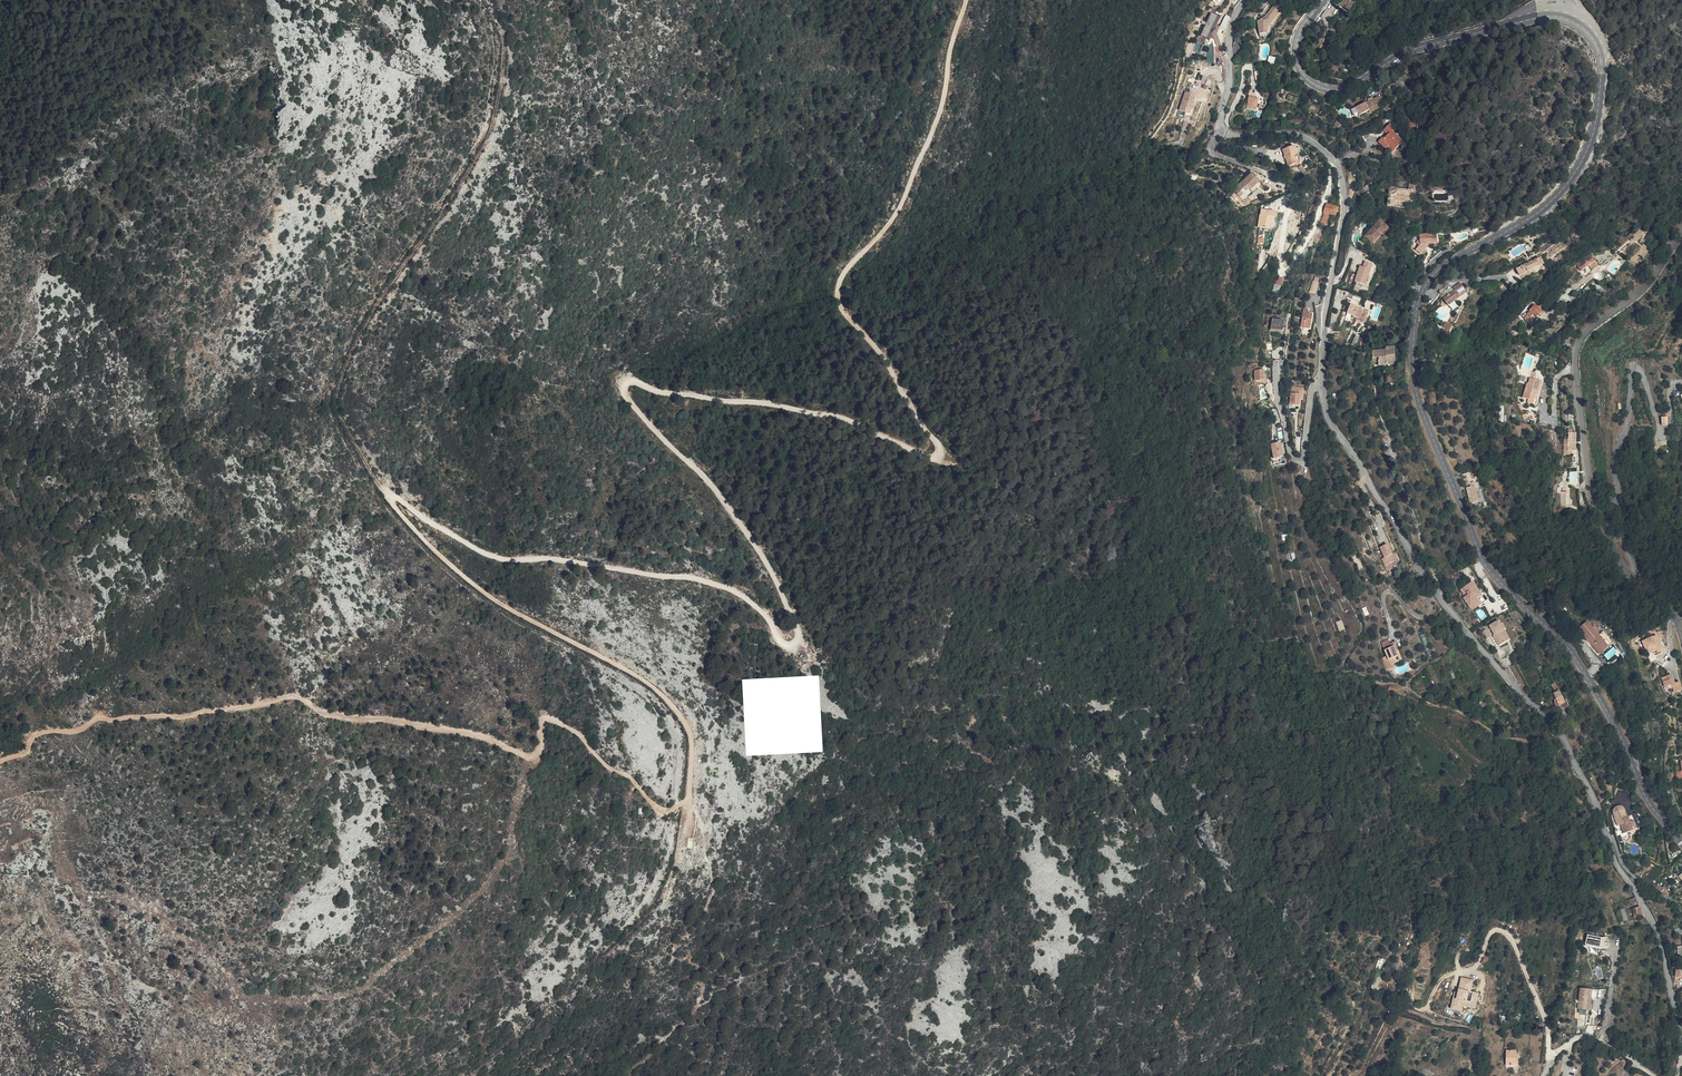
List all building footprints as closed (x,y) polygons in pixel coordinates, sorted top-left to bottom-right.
[(1277,11),(1270,6),(1262,18),(1257,22),(1257,26),(1255,27),(1256,36),(1265,35),(1266,26),(1267,27),(1277,11)] [(1226,28),(1231,15),(1211,8),(1202,36),(1208,38),(1210,31),(1218,34),(1220,26),(1226,28)] [(1267,27),(1269,29),(1280,13),(1277,11),(1267,27)] [(1191,99),(1180,95),(1175,114),(1179,115),(1184,117),(1185,117),(1189,103),(1191,99)] [(1258,100),(1249,98),(1247,109),(1256,111),(1258,100)] [(1383,106),(1380,100),(1374,102),(1366,106),(1357,111),(1360,119),(1370,114),(1371,116),(1381,111),(1379,108),(1383,106)] [(1191,104),(1189,103),(1185,117),(1184,117),(1183,121),(1187,122),(1191,110),(1189,110),(1191,104)] [(1341,129),(1337,124),(1332,130),(1337,134),(1341,129)] [(1393,132),(1389,128),(1382,135),(1386,139),(1382,143),(1389,150),(1388,152),(1392,157),(1402,145),(1391,135),(1393,132)] [(1182,139),(1177,137),(1176,142),(1177,143),(1176,146),(1169,148),(1170,151),(1179,149),(1182,139)] [(1382,143),(1381,142),(1378,146),(1387,154),(1388,152),(1389,150),(1382,143)] [(1294,158),(1290,149),(1278,153),(1285,170),(1293,166),(1291,160),(1294,158)] [(1260,182),(1254,175),(1235,191),(1244,202),(1253,195),(1250,191),(1260,182)] [(1264,186),(1260,182),(1250,191),(1253,195),(1264,186)] [(1392,189),(1390,189),(1389,190),(1388,190),(1388,192),(1388,193),(1388,195),(1387,208),(1408,211),(1409,205),(1407,205),(1408,193),(1398,192),(1395,191),(1393,190),(1392,189)] [(1337,213),(1325,210),(1324,218),(1335,220),(1337,213)] [(1277,217),(1262,213),(1259,230),(1271,233),(1273,222),(1276,223),(1277,217)] [(1375,248),(1389,231),(1381,224),(1366,240),(1375,248)] [(1426,237),(1423,237),(1423,239),(1418,243),(1421,246),(1416,250),(1420,257),(1430,251),(1428,248),(1439,248),(1440,240),(1430,238),(1426,237)] [(1564,248),(1556,253),(1559,257),(1566,252),(1564,248)] [(1559,257),(1556,253),(1550,256),(1554,261),(1559,257)] [(1594,269),(1586,259),(1573,268),(1580,279),(1588,273),(1594,269)] [(1536,263),(1517,271),(1520,279),(1539,271),(1546,268),(1542,261),(1536,263)] [(1372,269),(1365,266),(1363,272),(1360,271),(1355,287),(1365,290),(1372,269)] [(1510,289),(1507,284),(1499,289),(1502,294),(1510,289)] [(1462,298),(1456,291),(1450,296),(1452,299),(1440,310),(1446,317),(1458,306),(1456,304),(1462,298)] [(1365,312),(1353,310),(1351,318),(1356,319),(1356,321),(1362,322),(1364,322),(1370,323),(1371,313),(1365,312)] [(1542,319),(1532,310),(1520,323),(1526,328),(1531,332),(1537,325),(1542,319)] [(1307,316),(1302,315),(1299,333),(1307,335),(1310,321),(1306,320),(1307,316)] [(1449,330),(1453,323),(1447,319),(1443,326),(1449,330)] [(1283,327),(1270,325),(1268,336),(1282,338),(1283,327)] [(1394,368),(1393,351),(1383,351),(1384,354),(1371,354),(1371,361),(1377,361),(1378,369),(1394,368)] [(1270,360),(1261,361),(1262,368),(1271,367),(1270,360)] [(1263,376),(1255,377),(1255,387),(1264,387),(1263,376)] [(1542,380),(1531,377),(1530,381),(1528,381),(1524,395),(1535,399),(1534,402),(1537,403),(1539,397),(1537,396),(1542,380)] [(1299,400),(1290,399),(1289,411),(1299,411),(1299,400)] [(1386,436),(1379,438),(1382,450),(1390,448),(1386,436)] [(1273,456),(1284,455),(1282,440),(1272,441),(1273,456)] [(1466,487),(1468,496),(1478,494),(1475,484),(1466,487)] [(1478,494),(1468,496),(1470,503),(1479,501),(1478,494)] [(1387,569),(1394,567),(1392,562),(1396,560),(1390,543),(1380,546),(1384,557),(1382,557),(1387,569)] [(1479,598),(1472,587),(1463,593),(1467,600),(1462,603),(1468,612),(1476,607),(1473,601),(1479,598)] [(1481,601),(1479,598),(1473,601),(1476,607),(1468,612),(1470,616),(1480,609),(1477,603),(1481,601)] [(1600,634),(1588,620),(1579,627),(1601,653),(1610,645),(1600,634)] [(1344,634),(1340,626),(1335,628),(1338,636),(1344,634)] [(1497,627),(1488,632),(1492,641),(1491,642),(1496,652),(1507,647),(1497,627)] [(1600,634),(1610,645),(1613,642),(1604,631),(1600,634)] [(1663,650),(1657,634),(1643,640),(1648,653),(1652,651),(1652,652),(1657,650),(1658,652),(1663,650)] [(1488,643),(1485,636),(1479,638),(1483,646),(1488,643)] [(1390,647),(1384,649),(1386,657),(1393,655),(1390,647)] [(1396,659),(1395,654),(1393,655),(1386,657),(1389,666),(1390,672),(1402,668),(1399,658),(1396,659)] [(1389,666),(1383,667),(1386,676),(1391,675),(1390,672),(1389,666)] [(1675,682),(1672,674),(1663,677),(1665,685),(1672,683),(1675,682)] [(1672,683),(1675,691),(1681,689),(1681,685),(1680,681),(1675,682),(1672,683)] [(1556,695),(1551,687),(1548,689),(1552,697),(1547,699),(1551,707),(1551,708),(1553,712),(1562,707),(1556,695)] [(1626,832),(1632,830),(1631,825),(1627,815),(1624,806),(1623,805),(1621,805),(1620,805),(1618,805),(1616,806),(1616,807),(1615,809),(1616,811),(1618,818),(1621,827),(1622,830),(1623,829),(1625,829),(1626,832)] [(1641,926),(1637,915),(1631,918),(1634,928),(1641,926)] [(1607,941),(1588,938),(1584,952),(1602,955),(1607,941)] [(1383,977),(1374,976),(1369,995),(1378,997),(1383,977)] [(1454,997),(1451,1009),(1463,1011),(1464,1006),(1476,1008),(1479,993),(1471,991),(1474,980),(1462,977),(1457,998),(1454,997)] [(1598,989),(1581,987),(1579,1008),(1591,1009),(1592,998),(1597,998),(1598,989)] [(1512,1064),(1517,1064),(1517,1058),(1518,1051),(1507,1050),(1507,1063),(1512,1063),(1512,1064)]
